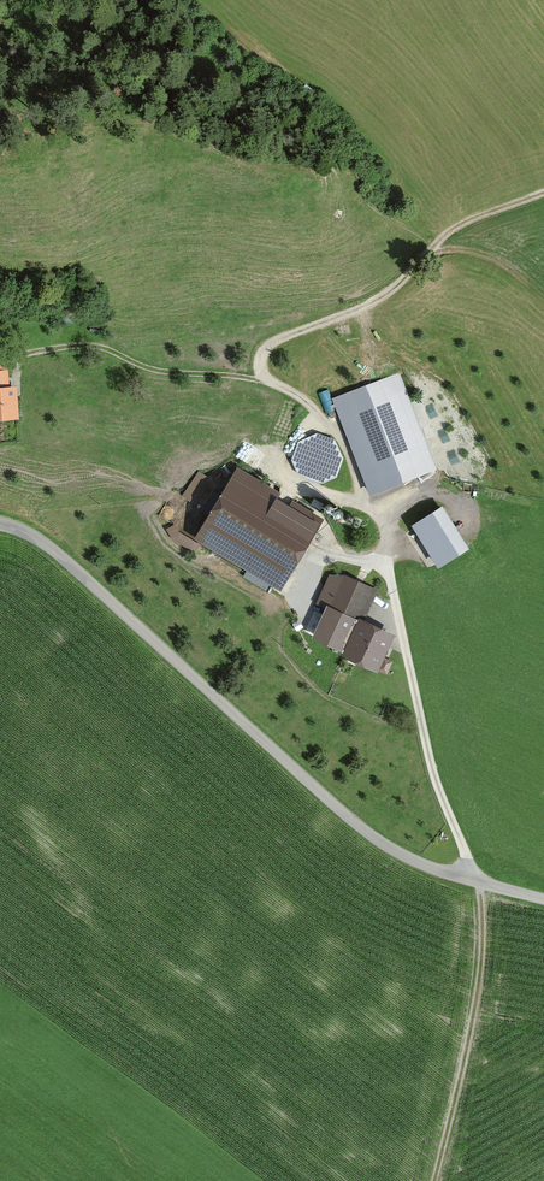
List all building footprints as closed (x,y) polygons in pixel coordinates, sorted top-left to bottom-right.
[(0,366),(0,420),(8,420),(9,390),(0,390),(1,366),(0,366)] [(426,474),(391,378),(341,396),(376,492),(426,474)] [(193,505),(209,479),(199,473),(184,499),(193,505)] [(228,475),(191,541),(272,586),(309,520),(228,475)] [(435,508),(407,525),(431,564),(459,548),(435,508)] [(371,595),(331,577),(303,638),(336,653),(334,657),(368,673),(383,639),(357,627),(371,595)] [(395,707),(387,704),(384,711),(392,714),(395,707)]
